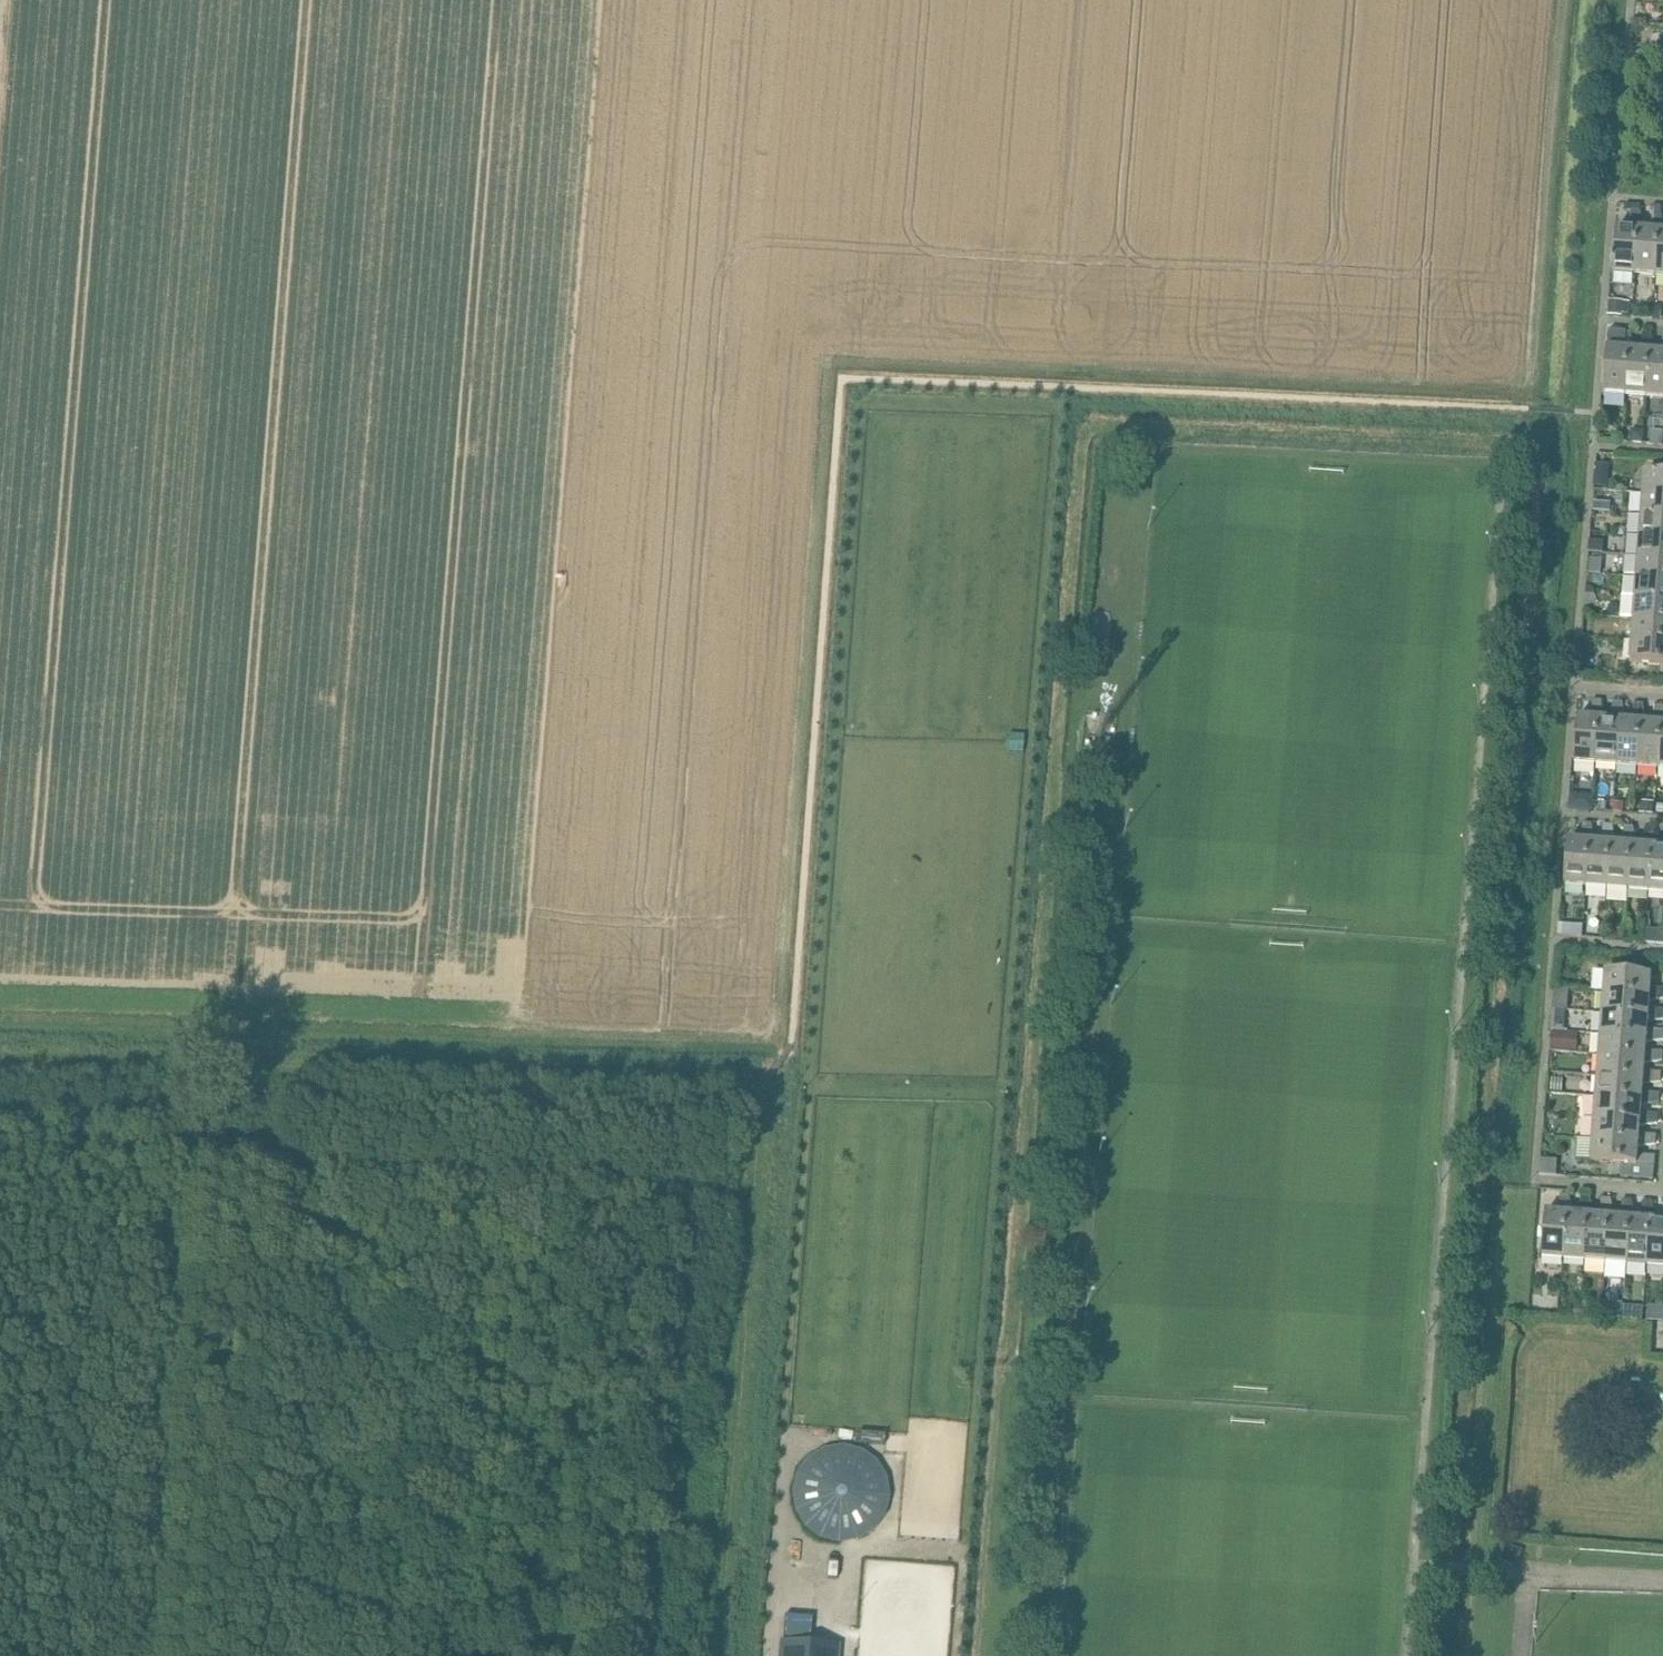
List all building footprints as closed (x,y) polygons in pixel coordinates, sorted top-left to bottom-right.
[(1637,231),(1634,278),(1655,279),(1658,233),(1662,233),(1661,233),(1659,215),(1660,208),(1650,207),(1649,214),(1651,214),(1650,232),(1641,231),(1637,231)] [(1611,276),(1634,278),(1637,231),(1641,231),(1638,231),(1638,213),(1629,212),(1628,230),(1615,229),(1611,276)] [(1655,279),(1662,280),(1662,233),(1658,233),(1655,279)] [(1621,317),(1621,314),(1628,315),(1629,302),(1608,301),(1607,317),(1621,317)] [(1652,317),(1651,320),(1660,321),(1660,318),(1661,307),(1652,307),(1652,317)] [(1602,397),(1624,399),(1628,352),(1632,352),(1632,350),(1630,334),(1620,333),(1607,332),(1602,397)] [(1628,352),(1624,399),(1644,400),(1648,353),(1652,354),(1652,352),(1651,335),(1642,335),(1640,351),(1632,350),(1632,352),(1628,352)] [(1644,400),(1662,402),(1662,337),(1661,337),(1660,353),(1652,352),(1652,354),(1648,353),(1644,400)] [(1630,431),(1629,443),(1642,444),(1643,431),(1630,431)] [(1651,431),(1650,446),(1661,447),(1662,432),(1651,431)] [(1595,465),(1593,487),(1607,489),(1609,466),(1595,465)] [(1640,496),(1662,498),(1662,475),(1642,474),(1640,496)] [(1639,518),(1662,520),(1662,498),(1640,496),(1639,518)] [(1592,503),(1592,512),(1609,513),(1610,505),(1592,503)] [(1637,538),(1662,540),(1662,520),(1639,518),(1637,538)] [(1636,559),(1662,561),(1662,540),(1637,538),(1636,559)] [(1636,559),(1634,580),(1662,582),(1662,561),(1636,559)] [(1600,575),(1601,561),(1588,560),(1587,574),(1600,575)] [(1632,601),(1662,603),(1662,582),(1634,580),(1632,601)] [(1586,586),(1585,595),(1594,596),(1594,593),(1594,592),(1592,590),(1591,588),(1590,587),(1589,587),(1586,586)] [(1631,622),(1662,625),(1662,603),(1632,601),(1631,622)] [(1629,641),(1662,644),(1662,625),(1631,622),(1629,641)] [(1629,641),(1627,663),(1662,666),(1662,644),(1629,641)] [(1573,766),(1594,767),(1598,720),(1602,721),(1602,719),(1600,702),(1591,702),(1589,718),(1576,718),(1573,766)] [(1598,720),(1594,767),(1615,769),(1619,722),(1623,722),(1623,721),(1621,704),(1611,704),(1610,720),(1602,719),(1602,721),(1598,720)] [(1619,722),(1615,769),(1636,771),(1640,723),(1644,724),(1644,723),(1642,706),(1632,705),(1631,722),(1623,721),(1623,722),(1619,722)] [(1636,771),(1657,772),(1660,725),(1662,725),(1662,710),(1662,708),(1653,707),(1652,723),(1644,723),(1644,724),(1640,723),(1636,771)] [(1605,812),(1619,813),(1620,803),(1606,802),(1605,803),(1605,812)] [(1652,815),(1653,803),(1639,802),(1638,814),(1652,815)] [(1563,888),(1585,890),(1589,844),(1593,844),(1593,842),(1590,825),(1580,825),(1579,841),(1567,840),(1563,888)] [(1589,844),(1585,890),(1606,892),(1609,845),(1614,846),(1614,844),(1611,827),(1602,826),(1601,843),(1593,842),(1593,844),(1589,844)] [(1609,845),(1606,892),(1626,893),(1630,847),(1634,848),(1634,845),(1632,829),(1622,828),(1621,844),(1614,844),(1614,846),(1609,845)] [(1630,847),(1626,893),(1647,895),(1651,849),(1655,849),(1652,830),(1643,829),(1642,846),(1634,845),(1634,848),(1630,847)] [(1647,895),(1662,896),(1662,843),(1662,847),(1655,847),(1652,830),(1655,849),(1651,849),(1647,895)] [(1558,924),(1557,937),(1569,938),(1570,925),(1558,924)] [(1614,931),(1613,940),(1623,941),(1624,932),(1614,931)] [(1556,957),(1556,965),(1569,966),(1570,953),(1570,952),(1556,951),(1556,952),(1556,957)] [(1601,994),(1648,998),(1648,1003),(1649,1003),(1649,1002),(1662,1000),(1662,990),(1650,989),(1651,976),(1603,972),(1601,994)] [(1599,1015),(1647,1019),(1648,1024),(1648,1023),(1662,1021),(1662,1011),(1649,1010),(1649,1003),(1648,1003),(1648,998),(1601,994),(1599,1015)] [(1598,1036),(1645,1040),(1645,1045),(1646,1045),(1646,1044),(1662,1042),(1662,1036),(1662,1032),(1647,1031),(1648,1024),(1647,1019),(1599,1015),(1598,1036)] [(1576,1052),(1577,1035),(1551,1033),(1550,1050),(1576,1052)] [(1598,1036),(1596,1057),(1643,1061),(1643,1066),(1644,1066),(1644,1065),(1661,1062),(1662,1053),(1645,1052),(1646,1045),(1645,1045),(1645,1040),(1598,1036)] [(1596,1057),(1595,1078),(1642,1081),(1642,1087),(1643,1087),(1643,1086),(1660,1083),(1660,1074),(1644,1073),(1644,1066),(1643,1066),(1643,1061),(1596,1057)] [(1550,1078),(1549,1093),(1561,1093),(1562,1079),(1550,1078)] [(1595,1078),(1593,1099),(1641,1103),(1640,1108),(1641,1108),(1641,1107),(1658,1104),(1658,1095),(1642,1094),(1643,1087),(1642,1087),(1642,1081),(1595,1078)] [(1593,1099),(1591,1120),(1639,1124),(1639,1128),(1657,1125),(1657,1116),(1640,1114),(1641,1108),(1640,1108),(1641,1103),(1593,1099)] [(1591,1120),(1590,1141),(1637,1144),(1637,1149),(1638,1149),(1655,1146),(1655,1137),(1639,1135),(1639,1128),(1639,1124),(1591,1120)] [(1588,1162),(1620,1165),(1619,1177),(1652,1179),(1654,1158),(1637,1156),(1638,1149),(1637,1149),(1637,1144),(1590,1141),(1588,1162)] [(1541,1260),(1563,1262),(1567,1214),(1572,1215),(1572,1214),(1570,1214),(1568,1197),(1559,1196),(1557,1213),(1544,1212),(1541,1260)] [(1567,1214),(1563,1262),(1583,1264),(1586,1216),(1593,1217),(1592,1216),(1591,1216),(1589,1199),(1579,1199),(1578,1215),(1572,1214),(1572,1215),(1567,1214)] [(1586,1216),(1583,1264),(1604,1265),(1608,1218),(1613,1218),(1613,1217),(1612,1217),(1610,1201),(1600,1200),(1599,1216),(1592,1216),(1593,1217),(1586,1216)] [(1608,1218),(1604,1265),(1626,1267),(1629,1220),(1635,1220),(1634,1219),(1633,1219),(1630,1202),(1621,1201),(1620,1218),(1613,1217),(1613,1218),(1608,1218)] [(1629,1220),(1626,1267),(1646,1268),(1650,1222),(1655,1222),(1655,1221),(1654,1221),(1651,1204),(1642,1204),(1641,1220),(1634,1219),(1635,1220),(1629,1220)] [(1646,1268),(1662,1270),(1662,1204),(1661,1221),(1655,1221),(1655,1222),(1650,1222),(1646,1268)] [(1573,1305),(1572,1317),(1583,1318),(1584,1306),(1573,1305)] [(1602,1305),(1601,1319),(1612,1320),(1613,1306),(1602,1305)] [(1646,1320),(1662,1321),(1662,1307),(1647,1305),(1646,1320)] [(1641,1323),(1643,1308),(1622,1307),(1621,1321),(1641,1323)] [(824,1542),(838,1545),(854,1543),(867,1537),(879,1526),(886,1513),(889,1498),(887,1483),(881,1469),(870,1458),(857,1451),(842,1448),(827,1450),(813,1456),(802,1466),(795,1479),(792,1494),(794,1509),(800,1523),(810,1534),(824,1542)] [(781,1655),(835,1655),(836,1648),(782,1643),(781,1655)]
